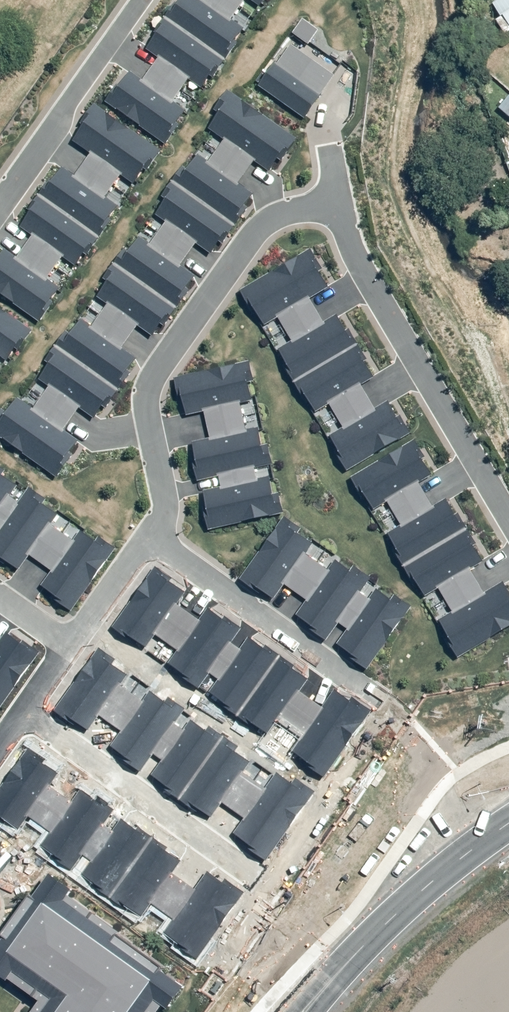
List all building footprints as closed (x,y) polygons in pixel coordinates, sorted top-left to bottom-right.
[(478,4),(492,27),(508,17),(508,0),(485,0),(478,4)] [(337,76),(293,44),(262,87),(307,118),(337,76)] [(325,279),(306,246),(243,283),(261,314),(276,306),(290,329),(271,339),(293,377),(359,338),(340,306),(325,315),(310,288),(325,279)] [(34,333),(0,308),(0,356),(12,364),(34,333)] [(381,373),(362,340),(299,377),(317,409),(332,400),(346,423),(327,434),(349,471),(415,432),(396,400),(381,409),(366,382),(381,373)] [(204,488),(211,526),(278,513),(271,477),(253,481),(250,468),(268,464),(261,429),(246,431),(240,399),(260,395),(253,355),(175,370),(183,414),(202,410),(207,437),(190,441),(198,481),(214,478),(216,486),(204,488)] [(435,468),(415,435),(352,471),(371,503),(386,494),(400,517),(381,528),(403,566),(469,527),(450,495),(435,503),(420,477),(435,468)] [(3,535),(0,539),(0,556),(21,570),(32,554),(58,572),(47,589),(75,609),(115,550),(99,540),(97,543),(81,532),(75,540),(54,526),(60,517),(43,505),(45,502),(29,492),(21,504),(12,498),(20,487),(4,477),(7,471),(0,466),(0,533),(3,535)] [(377,662),(416,605),(384,583),(377,594),(370,589),(379,576),(345,552),(336,566),(313,551),(324,535),(287,510),(242,575),(276,598),(287,581),(314,600),(306,612),(336,633),(346,618),(357,625),(347,641),(377,662)] [(474,527),(411,564),(430,596),(445,587),(458,610),(440,621),(461,658),(508,630),(508,588),(508,587),(494,596),(478,569),(494,561),(474,527)] [(0,947),(0,974),(9,981),(12,978),(42,1001),(33,1011),(162,1011),(166,1006),(172,1011),(189,989),(166,971),(168,968),(72,896),(77,889),(56,873),(0,947)]
